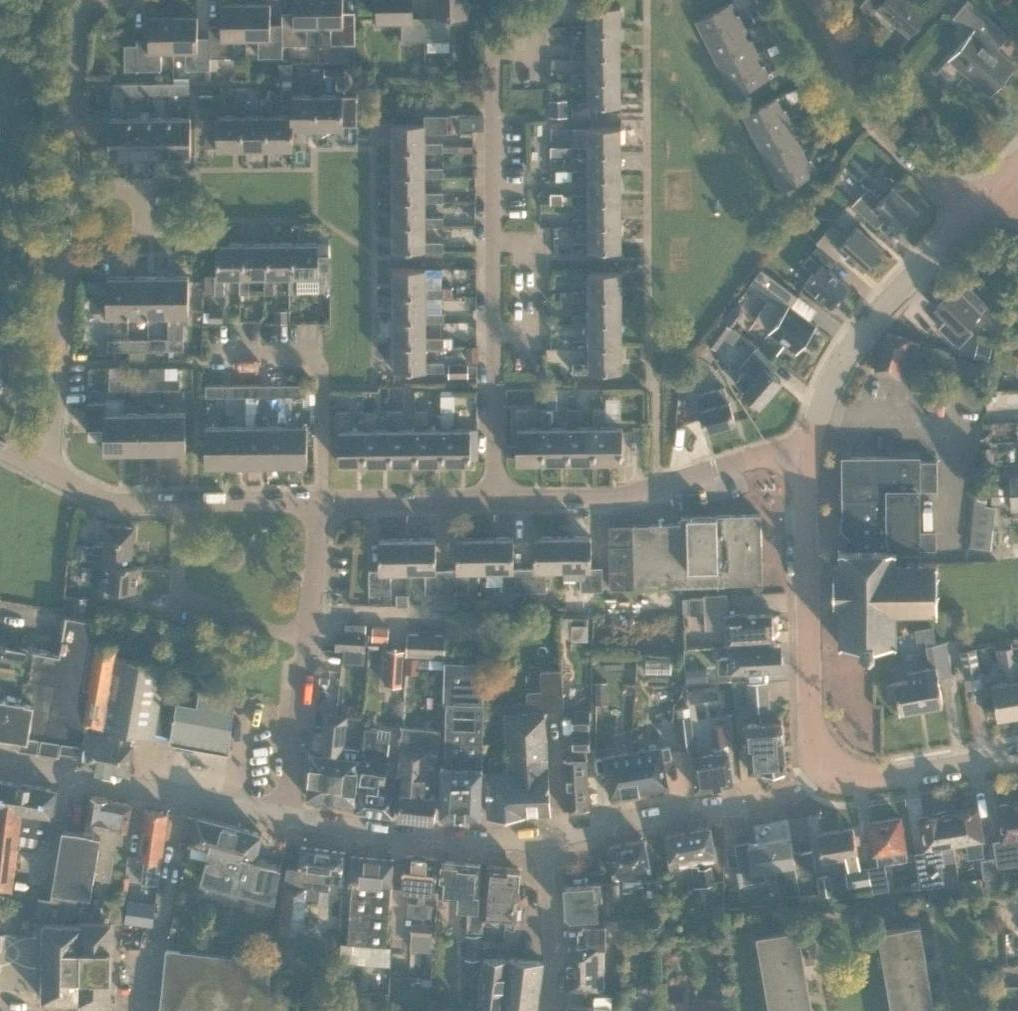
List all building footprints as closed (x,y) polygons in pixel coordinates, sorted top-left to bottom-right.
[(235,37),(249,37),(248,0),(224,0),(224,29),(212,29),(212,41),(212,54),(235,54),(235,37)] [(273,0),(248,0),(249,37),(260,37),(260,54),(284,54),(284,42),(284,29),(273,29),(273,0)] [(321,24),(321,0),(295,0),(296,16),(284,17),(284,29),(284,42),(308,42),(308,24),(321,24)] [(321,24),(333,24),(333,42),(358,42),(357,16),(345,16),(345,0),(321,0),(321,24)] [(429,14),(415,14),(415,0),(380,0),(380,16),(403,16),(403,38),(429,38),(429,14)] [(429,14),(429,38),(430,49),(451,49),(451,10),(468,10),(468,0),(441,0),(441,14),(429,14)] [(743,26),(747,24),(740,11),(737,12),(731,1),(733,0),(727,0),(697,15),(711,43),(743,26)] [(930,10),(919,0),(863,0),(862,1),(873,12),(879,6),(910,33),(930,10)] [(1015,59),(1000,46),(1012,32),(975,0),(966,0),(954,14),(972,29),(952,52),(965,63),(962,66),(989,89),(1015,59)] [(590,28),(623,28),(623,2),(591,2),(591,22),(574,22),(574,31),(590,31),(590,28)] [(199,12),(176,13),(176,48),(187,48),(187,66),(212,66),(212,54),(212,41),(199,41),(199,12)] [(162,48),(176,48),(176,13),(151,13),(151,42),(126,42),(127,67),(162,67),(162,48)] [(723,67),(756,51),(759,49),(753,37),(750,39),(743,26),(711,43),(723,67)] [(623,51),(623,28),(590,28),(590,31),(590,46),(574,46),(574,55),(590,55),(590,51),(623,51)] [(350,60),(350,49),(339,49),(339,60),(350,60)] [(623,75),(623,51),(590,51),(590,55),(590,70),(574,70),(574,79),(590,79),(590,75),(623,75)] [(756,51),(723,67),(735,92),(772,74),(766,62),(762,64),(756,51)] [(295,124),(319,124),(318,92),(322,92),(322,75),(322,65),(313,65),(313,75),(313,92),(294,92),(294,124),(295,124)] [(347,74),(346,65),(324,65),(325,75),(347,74)] [(318,92),(319,124),(344,124),(344,122),(358,122),(358,92),(348,92),(348,75),(338,75),(338,92),(322,92),(318,92)] [(623,99),(623,75),(590,75),(590,79),(590,94),(574,94),(574,102),(591,102),(591,99),(623,99)] [(190,80),(172,81),(172,92),(190,92),(190,80)] [(131,93),(131,81),(114,81),(114,93),(131,93)] [(131,93),(152,93),(151,81),(131,81),(131,93)] [(172,81),(151,81),(152,93),(172,92),(172,81)] [(288,112),(273,112),(269,112),(269,145),(295,145),(295,124),(294,124),(294,92),(294,84),(284,84),(284,102),(288,102),(288,112)] [(213,97),(213,88),(199,88),(199,97),(213,97)] [(264,113),(249,113),(244,113),(244,145),(269,145),(269,112),(273,112),(273,94),(264,94),(264,113)] [(757,136),(790,119),(794,118),(788,106),(784,107),(778,94),(745,110),(757,136)] [(244,113),(249,113),(249,95),(239,95),(239,113),(219,113),(220,145),(244,145),(244,113)] [(552,97),(552,112),(568,112),(568,97),(552,97)] [(424,119),(424,112),(424,111),(395,112),(395,120),(424,119)] [(485,127),(485,113),(484,112),(473,112),(473,119),(473,124),(473,128),(477,128),(485,128),(485,127)] [(473,124),(473,119),(473,114),(460,114),(460,126),(472,126),(472,124),(473,124)] [(132,154),(152,154),(152,115),(131,116),(132,154)] [(172,115),(152,115),(152,154),(173,154),(172,115)] [(172,115),(173,154),(193,153),(192,115),(172,115)] [(112,154),(132,154),(131,116),(111,116),(112,154)] [(445,136),(450,136),(450,119),(395,120),(395,144),(427,145),(427,149),(445,148),(445,142),(445,136)] [(770,161),(803,144),(806,143),(800,131),(796,133),(790,119),(757,136),(770,161)] [(591,149),(623,149),(623,123),(590,123),(590,142),(573,142),(573,152),(591,152),(591,149)] [(573,152),(573,142),(551,142),(551,152),(573,152)] [(395,144),(395,169),(427,169),(427,173),(445,173),(445,164),(427,164),(427,149),(427,145),(395,144)] [(803,144),(770,161),(782,186),(818,168),(812,156),(809,158),(803,144)] [(573,167),(573,177),(591,177),(591,173),(623,173),(623,149),(591,149),(591,152),(590,167),(573,167)] [(427,169),(395,169),(395,194),(427,194),(427,198),(445,198),(445,189),(427,189),(427,173),(427,169)] [(591,191),(573,191),(573,201),(591,201),(591,198),(623,198),(623,173),(591,173),(591,177),(591,191)] [(899,228),(919,207),(894,183),(882,195),(871,183),(854,200),(870,215),(877,207),(899,228)] [(559,190),(552,190),(552,201),(563,201),(563,190),(559,190)] [(395,194),(395,219),(427,219),(427,223),(445,223),(445,214),(427,214),(427,198),(427,194),(395,194)] [(623,222),(623,198),(591,198),(591,201),(591,215),(573,215),(573,225),(591,225),(591,222),(623,222)] [(821,219),(813,212),(806,220),(814,228),(821,219)] [(427,238),(427,223),(427,219),(395,219),(395,244),(425,244),(426,248),(445,248),(445,238),(427,238)] [(833,221),(819,237),(838,255),(844,248),(864,266),(882,245),(857,223),(847,233),(833,221)] [(623,244),(623,222),(591,222),(591,225),(590,238),(573,238),(573,248),(591,248),(591,244),(623,244)] [(830,264),(838,255),(819,237),(818,239),(820,241),(813,249),(811,251),(803,261),(814,270),(806,279),(833,302),(850,282),(830,264)] [(245,273),(245,240),(219,241),(219,272),(216,272),(216,291),(225,291),(225,273),(241,273),(245,273)] [(269,240),(245,240),(245,273),(241,273),(241,291),(250,290),(250,273),(265,273),(266,291),(266,273),(269,273),(269,240)] [(290,290),(290,272),(294,272),(294,240),(269,240),(269,273),(266,273),(266,291),(275,291),(275,273),(290,273),(290,290)] [(319,240),(294,240),(294,272),(290,272),(290,290),(299,290),(299,272),(319,272),(319,289),(332,289),(332,253),(319,253),(319,240)] [(394,264),(394,290),(426,290),(426,294),(445,294),(445,285),(427,285),(427,264),(394,264)] [(800,349),(819,323),(794,304),(801,294),(764,267),(751,284),(767,296),(768,294),(772,297),(759,316),(774,327),(772,329),(800,349)] [(575,297),(590,297),(590,294),(623,294),(623,268),(590,268),(590,288),(575,288),(575,297)] [(109,313),(129,313),(129,274),(108,274),(109,313)] [(149,274),(129,274),(129,313),(149,313),(149,274)] [(149,313),(169,313),(169,274),(149,274),(149,313)] [(190,274),(169,274),(169,313),(190,312),(190,274)] [(967,323),(980,310),(989,301),(969,281),(960,291),(955,286),(937,304),(948,315),(939,324),(959,344),(974,329),(967,323)] [(575,297),(575,288),(561,288),(562,297),(575,297)] [(426,290),(394,290),(394,315),(426,315),(426,319),(445,319),(445,309),(426,309),(426,294),(426,290)] [(623,318),(623,294),(590,294),(590,297),(590,312),(573,312),(573,322),(590,321),(590,318),(623,318)] [(732,303),(724,316),(735,323),(743,311),(732,303)] [(224,307),(210,306),(210,320),(223,320),(224,307)] [(289,319),(288,308),(275,308),(275,320),(289,319)] [(427,334),(426,319),(426,315),(394,315),(394,339),(427,339),(427,343),(445,343),(445,334),(427,334)] [(573,345),(590,345),(590,342),(623,342),(623,318),(590,318),(590,321),(590,336),(573,336),(573,345)] [(732,326),(723,319),(707,340),(717,347),(732,326)] [(4,330),(0,334),(0,344),(1,345),(10,336),(4,330)] [(910,375),(918,350),(922,341),(888,331),(875,368),(897,374),(898,372),(910,375)] [(184,336),(169,337),(169,349),(184,349),(184,336)] [(129,357),(129,356),(129,337),(108,337),(108,349),(118,349),(118,357),(129,357)] [(147,349),(149,349),(149,337),(129,337),(129,356),(147,356),(147,349)] [(149,349),(169,349),(169,337),(149,337),(149,349)] [(427,339),(394,339),(395,364),(425,364),(425,368),(445,368),(445,358),(427,358),(427,343),(427,339)] [(978,341),(974,354),(988,358),(992,345),(978,341)] [(623,366),(623,342),(590,342),(590,345),(590,360),(573,360),(573,369),(591,369),(591,366),(623,366)] [(762,402),(763,400),(782,377),(769,366),(768,365),(775,357),(758,343),(752,351),(742,363),(738,360),(728,372),(736,379),(736,380),(744,386),(745,387),(760,400),(762,402)] [(699,354),(685,377),(698,385),(712,362),(699,354)] [(975,381),(981,362),(958,354),(951,374),(966,379),(966,378),(975,381)] [(477,362),(449,362),(449,375),(477,375),(477,362)] [(149,376),(145,376),(145,387),(165,387),(165,373),(166,373),(166,364),(149,364),(149,376)] [(111,366),(111,376),(111,387),(125,387),(125,376),(125,366),(111,366)] [(166,376),(166,373),(165,373),(165,387),(180,387),(180,376),(166,376)] [(125,387),(145,387),(145,376),(125,376),(125,387)] [(247,394),(267,394),(267,382),(246,383),(247,394)] [(287,382),(267,382),(267,394),(287,394),(287,382)] [(307,382),(287,382),(287,394),(307,394),(307,382)] [(207,394),(226,394),(226,383),(207,383),(207,394)] [(247,394),(246,383),(226,383),(226,394),(247,394)] [(736,418),(730,400),(729,397),(728,397),(725,387),(697,395),(706,427),(736,418)] [(593,404),(593,424),(596,424),(597,458),(623,458),(622,424),(603,424),(603,419),(606,419),(606,404),(609,404),(609,393),(601,393),(601,404),(593,404)] [(126,449),(125,410),(107,410),(107,400),(88,400),(88,426),(105,426),(105,449),(126,449)] [(544,424),(541,424),(524,424),(524,419),(528,419),(528,405),(514,405),(514,426),(518,426),(518,458),(545,458),(544,424)] [(541,405),(541,424),(544,424),(545,458),(570,458),(570,424),(567,424),(550,424),(550,419),(554,419),(554,405),(541,405)] [(570,458),(597,458),(596,424),(593,424),(577,424),(577,419),(579,419),(579,405),(567,405),(567,424),(570,424),(570,458)] [(363,407),(363,426),(366,426),(367,460),(393,460),(392,425),(389,425),(373,425),(373,419),(376,419),(376,407),(363,407)] [(389,407),(389,425),(392,425),(393,460),(419,460),(419,425),(416,425),(398,425),(398,419),(401,419),(401,407),(389,407)] [(419,460),(445,460),(444,425),(441,425),(425,425),(425,419),(428,419),(428,407),(415,407),(416,425),(419,425),(419,460)] [(444,425),(445,460),(472,459),(471,425),(451,425),(451,419),(454,419),(454,407),(441,407),(441,425),(444,425)] [(366,426),(363,426),(347,426),(347,419),(351,419),(351,408),(337,408),(338,428),(340,428),(340,461),(367,460),(366,426)] [(145,410),(125,410),(126,449),(146,449),(145,410)] [(145,410),(146,449),(166,449),(165,410),(145,410)] [(186,410),(165,410),(166,449),(186,448),(186,410)] [(287,423),(287,461),(308,461),(307,422),(287,423)] [(227,462),(227,423),(206,423),(207,462),(227,462)] [(227,462),(247,462),(247,423),(227,423),(227,462)] [(267,423),(247,423),(247,462),(267,461),(267,423)] [(287,423),(267,423),(267,461),(287,461),(287,423)] [(992,433),(993,427),(982,426),(981,437),(988,437),(992,433)] [(994,455),(993,446),(982,447),(982,455),(994,455)] [(851,535),(851,547),(902,548),(936,547),(936,530),(920,530),(919,488),(937,488),(937,458),(920,458),(920,455),(903,455),(846,455),(846,512),(842,516),(843,526),(851,535)] [(1010,473),(1010,480),(992,481),(977,480),(970,543),(992,545),(997,502),(996,502),(996,500),(1011,499),(1012,507),(1017,506),(1017,472),(1010,473)] [(611,584),(634,584),(763,581),(761,511),(681,513),(681,521),(633,522),(633,543),(610,543),(611,584)] [(103,560),(108,561),(133,562),(135,524),(106,522),(105,541),(92,541),(92,550),(104,551),(103,560)] [(546,565),(564,565),(564,534),(535,535),(535,565),(524,565),(524,588),(546,588),(546,565)] [(591,534),(564,534),(564,565),(581,565),(581,587),(603,587),(602,564),(591,564),(591,534)] [(458,566),(447,566),(447,589),(469,589),(468,567),(485,566),(485,535),(457,535),(458,566)] [(513,535),(485,535),(485,566),(503,566),(504,588),(524,588),(524,565),(514,565),(513,535)] [(408,566),(407,536),(380,536),(380,567),(369,567),(370,590),(392,590),(391,566),(408,566)] [(436,536),(407,536),(408,566),(426,566),(426,589),(447,589),(447,566),(436,566),(436,536)] [(88,555),(89,546),(77,545),(76,554),(88,555)] [(902,548),(851,547),(841,547),(840,563),(836,563),(836,571),(834,571),(834,598),(836,598),(836,607),(841,607),(841,640),(862,640),(862,647),(877,647),(877,641),(896,641),(896,609),(937,609),(937,560),(896,560),(896,553),(902,553),(902,548)] [(140,563),(133,562),(108,561),(107,575),(102,574),(102,585),(107,585),(106,593),(122,594),(123,586),(138,587),(140,563)] [(772,628),(777,624),(777,616),(772,611),(746,613),(745,610),(730,611),(729,591),(704,592),(705,594),(683,595),(684,610),(705,609),(706,625),(726,624),(727,639),(773,636),(772,628)] [(72,611),(101,614),(102,605),(87,604),(88,595),(74,593),(72,611)] [(488,613),(474,612),(448,611),(447,634),(473,634),(473,633),(487,633),(488,613)] [(705,626),(704,611),(693,611),(693,627),(705,626)] [(19,733),(17,745),(60,752),(61,745),(79,748),(79,750),(81,750),(84,736),(87,736),(89,723),(89,719),(84,718),(86,708),(84,708),(88,685),(85,684),(96,617),(67,612),(60,651),(0,641),(0,730),(19,733)] [(336,647),(348,647),(348,662),(359,662),(359,648),(366,648),(367,621),(346,620),(345,628),(337,628),(336,647)] [(408,653),(446,655),(447,632),(409,630),(408,653)] [(97,637),(88,685),(84,708),(86,708),(84,718),(89,719),(89,723),(136,732),(155,735),(156,730),(172,733),(172,738),(229,748),(237,698),(200,691),(197,704),(162,698),(168,662),(139,657),(142,639),(120,635),(119,640),(97,637)] [(780,665),(778,640),(728,644),(729,654),(718,655),(719,669),(780,665)] [(938,675),(952,673),(946,640),(927,643),(930,665),(907,670),(908,677),(886,681),(888,696),(897,695),(899,708),(901,707),(902,711),(917,709),(916,705),(942,700),(938,675)] [(1017,712),(1017,659),(1015,659),(1012,644),(996,647),(999,665),(1004,664),(1007,679),(992,681),(998,715),(1017,712)] [(960,649),(967,686),(984,683),(977,646),(960,649)] [(387,647),(386,682),(402,683),(404,648),(387,647)] [(418,671),(419,656),(407,655),(406,670),(418,671)] [(517,656),(495,656),(495,670),(517,670),(517,656)] [(444,699),(447,699),(447,762),(443,762),(442,810),(483,811),(483,765),(482,765),(484,700),(486,660),(447,658),(447,659),(444,659),(444,699)] [(486,767),(486,776),(488,812),(553,809),(546,707),(545,707),(544,700),(565,699),(563,665),(542,666),(543,688),(526,688),(527,708),(521,709),(520,699),(507,699),(507,709),(506,710),(509,766),(486,767)] [(770,708),(768,680),(746,682),(749,709),(770,708)] [(704,685),(706,697),(718,696),(716,683),(704,685)] [(694,746),(692,713),(690,713),(689,705),(678,706),(678,714),(677,715),(680,747),(694,746)] [(562,806),(575,805),(589,805),(588,760),(587,747),(590,747),(589,706),(572,706),(576,757),(562,757),(562,765),(562,806)] [(309,794),(329,796),(338,711),(326,710),(323,746),(316,746),(316,750),(313,750),(309,794)] [(349,712),(338,711),(329,796),(357,799),(361,755),(360,755),(361,744),(346,742),(349,712)] [(673,717),(661,719),(664,731),(675,729),(673,717)] [(779,773),(786,766),(782,719),(758,721),(743,723),(745,747),(748,747),(749,768),(763,766),(764,769),(769,774),(779,773)] [(734,780),(728,748),(723,721),(710,723),(715,750),(691,755),(696,787),(734,780)] [(405,722),(400,764),(392,763),(391,772),(404,773),(399,812),(435,816),(438,794),(437,794),(439,774),(437,774),(443,726),(405,722)] [(131,768),(136,732),(89,723),(87,736),(84,736),(81,750),(80,758),(82,762),(98,763),(98,766),(111,768),(112,765),(131,768)] [(395,813),(398,781),(387,779),(390,736),(378,735),(379,726),(366,725),(365,740),(366,740),(366,744),(364,743),(361,775),(358,807),(395,813)] [(639,791),(667,786),(662,758),(672,757),(670,745),(660,746),(632,750),(639,791)] [(607,767),(611,795),(639,791),(632,750),(605,755),(595,756),(597,769),(607,767)] [(20,831),(47,836),(50,813),(53,814),(57,786),(0,778),(0,885),(11,887),(20,831)] [(127,826),(132,800),(109,796),(109,795),(92,792),(86,828),(65,824),(50,911),(74,915),(78,889),(91,892),(95,872),(109,874),(115,836),(120,837),(122,825),(127,826)] [(997,802),(1002,836),(994,837),(999,863),(1017,860),(1017,799),(997,802)] [(969,855),(985,852),(977,804),(950,808),(955,840),(966,839),(969,855)] [(143,879),(159,881),(168,810),(145,807),(138,856),(146,857),(143,879)] [(942,843),(955,840),(950,808),(920,813),(927,854),(917,856),(922,884),(946,880),(943,861),(945,861),(942,843)] [(189,853),(207,857),(206,859),(202,878),(276,897),(284,861),(257,855),(263,830),(198,814),(192,840),(189,853)] [(868,865),(871,880),(872,880),(873,888),(887,886),(883,863),(894,862),(893,858),(909,855),(902,814),(869,819),(875,851),(878,851),(880,863),(868,865)] [(849,884),(871,880),(868,865),(861,866),(854,824),(819,830),(823,856),(846,853),(849,868),(846,868),(849,884)] [(700,861),(700,860),(717,857),(711,825),(666,833),(672,866),(692,862),(695,861),(697,861),(699,861),(700,861)] [(794,848),(792,835),(736,843),(737,849),(738,854),(740,867),(736,868),(738,882),(767,877),(766,866),(776,865),(781,893),(801,890),(798,874),(817,870),(813,847),(801,849),(801,847),(794,848)] [(646,836),(610,843),(616,876),(652,869),(646,836)] [(346,871),(343,871),(345,848),(303,843),(300,866),(288,864),(281,925),(304,927),(308,898),(319,899),(321,886),(331,887),(331,880),(344,882),(346,871)] [(731,863),(739,862),(738,854),(737,849),(729,850),(731,863)] [(428,914),(430,901),(427,901),(428,889),(436,890),(440,855),(405,851),(402,885),(420,887),(419,900),(409,899),(408,912),(428,914)] [(339,1007),(360,1005),(390,1003),(391,990),(353,988),(355,960),(391,962),(392,943),(389,943),(394,856),(352,853),(351,878),(353,878),(349,940),(342,939),(338,996),(339,1007)] [(1001,885),(996,854),(984,856),(989,887),(1001,885)] [(482,928),(483,920),(485,893),(479,893),(482,861),(443,859),(441,892),(459,894),(458,905),(468,905),(468,928),(482,928)] [(488,864),(485,893),(483,920),(500,922),(501,917),(505,917),(504,926),(515,927),(516,918),(518,918),(522,866),(488,864)] [(698,866),(698,880),(714,879),(714,866),(698,866)] [(835,892),(831,873),(816,876),(820,895),(835,892)] [(572,914),(575,914),(599,912),(598,897),(620,895),(618,879),(602,881),(602,879),(595,879),(595,881),(566,883),(568,911),(572,914)] [(125,894),(125,888),(124,888),(123,897),(104,895),(101,916),(82,916),(82,919),(46,919),(44,995),(80,995),(80,1000),(111,1001),(113,918),(124,918),(125,894)] [(433,922),(412,920),(410,947),(431,949),(433,922)] [(879,928),(884,958),(926,951),(921,921),(879,928)] [(570,945),(569,986),(586,986),(586,994),(604,993),(604,985),(606,985),(605,945),(606,945),(606,924),(585,924),(585,929),(580,929),(580,941),(585,941),(585,945),(570,945)] [(763,962),(805,955),(800,925),(758,932),(763,962)] [(482,933),(466,932),(465,956),(480,957),(482,933)] [(681,944),(664,944),(664,959),(675,960),(681,954),(681,944)] [(167,945),(160,1010),(271,1010),(270,958),(167,945)] [(931,981),(926,951),(884,958),(889,988),(931,981)] [(544,959),(510,955),(508,956),(485,956),(479,1010),(538,1010),(544,959)] [(810,985),(805,955),(763,962),(768,992),(810,985)] [(936,1010),(931,981),(889,988),(893,1010),(935,1010),(936,1010)] [(810,985),(768,992),(771,1010),(814,1010),(810,985)] [(692,1010),(720,1010),(721,996),(693,996),(692,1010)] [(477,1001),(467,1000),(465,1010),(476,1010),(477,1001)] [(613,1004),(568,1000),(567,1010),(613,1010),(613,1004)]
